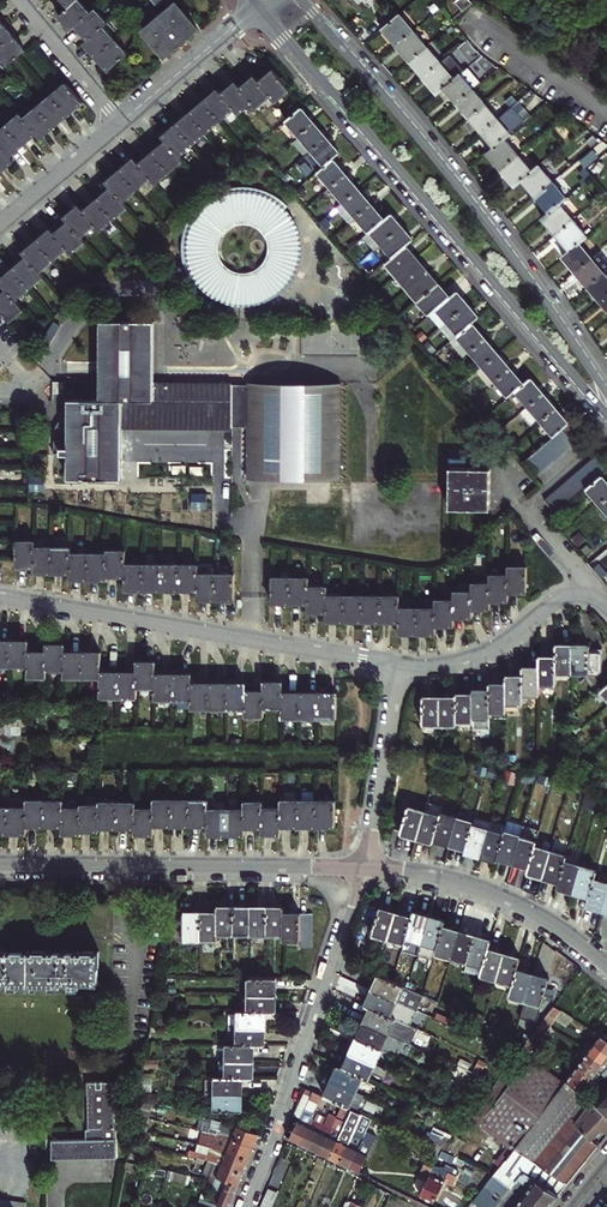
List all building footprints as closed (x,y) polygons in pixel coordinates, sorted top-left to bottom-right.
[(108,70),(128,53),(103,26),(107,21),(95,8),(91,12),(80,0),(62,0),(69,7),(59,17),(65,23),(71,30),(76,26),(82,33),(88,39),(84,43),(89,49),(101,63),(108,70)] [(455,1),(463,11),(473,3),(471,0),(456,0),(455,1)] [(176,3),(144,31),(155,44),(165,55),(197,28),(185,14),(176,3)] [(378,20),(384,28),(397,17),(391,9),(378,20)] [(396,45),(414,30),(400,14),(397,17),(384,28),(382,29),(396,45)] [(5,67),(25,50),(19,42),(6,27),(0,20),(0,61),(5,67)] [(427,46),(414,30),(396,45),(409,61),(427,46)] [(440,62),(427,46),(409,61),(423,77),(440,62)] [(440,62),(454,78),(460,74),(463,71),(450,54),(440,62)] [(454,78),(440,62),(423,77),(437,93),(443,88),(454,78)] [(463,71),(460,74),(473,89),(479,83),(480,83),(467,68),(463,71)] [(290,90),(273,70),(268,75),(259,82),(254,76),(248,81),(240,88),(235,82),(229,88),(221,94),(218,89),(210,96),(195,108),(182,120),(169,130),(162,136),(166,141),(161,145),(146,158),(138,164),(134,159),(128,163),(113,176),(106,182),(111,188),(103,195),(89,207),(83,211),(78,206),(72,211),(64,217),(68,222),(62,227),(54,234),(50,229),(43,235),(27,249),(23,253),(27,257),(19,263),(4,276),(0,280),(0,282),(7,290),(0,296),(0,311),(9,322),(23,310),(16,301),(43,277),(39,272),(67,249),(71,254),(85,242),(81,237),(95,225),(100,231),(127,208),(123,202),(150,178),(155,184),(183,161),(179,156),(234,109),(238,114),(252,102),(257,108),(271,96),(276,102),(290,90)] [(460,74),(454,78),(443,88),(456,103),(473,89),(460,74)] [(65,83),(51,95),(23,118),(19,113),(0,130),(0,172),(8,166),(13,162),(9,157),(16,151),(29,140),(37,133),(40,138),(48,132),(62,120),(75,109),(83,102),(65,83)] [(485,103),(473,89),(456,103),(469,117),(485,103)] [(518,100),(498,118),(481,132),(494,147),(504,138),(510,133),(531,115),(518,100)] [(498,118),(485,103),(469,117),(481,132),(498,118)] [(301,107),(289,118),(285,120),(300,137),(294,142),(305,156),(304,157),(317,172),(369,232),(364,236),(375,249),(381,244),(383,243),(388,249),(386,250),(392,257),(385,263),(391,270),(393,269),(398,275),(403,281),(401,282),(413,296),(414,295),(420,301),(418,302),(414,305),(419,311),(422,308),(428,315),(440,328),(451,341),(464,356),(469,352),(482,367),(476,372),(489,387),(495,382),(508,397),(514,391),(553,436),(523,462),(535,476),(580,437),(562,415),(549,400),(535,384),(530,378),(523,384),(516,374),(504,361),(492,347),(479,331),(472,323),(479,317),(473,310),(462,298),(456,291),(450,297),(444,289),(433,277),(423,265),(413,253),(406,245),(413,239),(406,231),(395,218),(391,213),(384,219),(378,212),(363,195),(353,182),(340,168),(332,159),(339,153),(332,144),(320,129),(308,116),(301,107)] [(591,147),(597,141),(593,136),(586,142),(591,147)] [(504,138),(494,147),(487,153),(501,169),(518,154),(504,138)] [(532,171),(518,154),(501,169),(514,186),(521,180),(532,171)] [(521,180),(535,196),(553,181),(539,165),(532,171),(521,180)] [(579,172),(584,177),(589,173),(584,168),(579,172)] [(582,184),(591,176),(589,173),(584,177),(579,181),(582,184)] [(553,181),(535,196),(549,213),(559,203),(566,198),(553,181)] [(194,225),(191,234),(189,244),(190,255),(192,265),(194,271),(194,272),(197,277),(202,284),(210,291),(220,297),(230,301),(241,303),(251,302),(261,300),(274,294),(283,286),(289,278),(294,269),(297,259),(298,249),(297,239),(294,228),(289,219),(283,210),(274,203),(266,199),(256,195),(242,194),(233,195),(228,196),(221,199),(213,204),(199,216),(194,225)] [(555,235),(573,220),(559,203),(549,213),(542,219),(555,235)] [(326,217),(321,222),(327,229),(332,225),(326,217)] [(587,236),(573,220),(555,235),(569,251),(580,241),(587,236)] [(569,251),(562,257),(575,272),(593,257),(580,241),(569,251)] [(605,271),(593,257),(575,272),(587,286),(605,271)] [(605,271),(587,286),(600,301),(606,295),(606,274),(605,271)] [(101,321),(100,373),(100,394),(100,399),(91,399),(82,399),(68,399),(68,415),(68,454),(68,479),(122,479),(122,426),(232,427),(232,385),(154,384),(155,321),(101,321)] [(54,322),(43,341),(50,345),(60,325),(54,322)] [(430,343),(425,347),(430,353),(435,349),(430,343)] [(452,377),(456,382),(462,378),(458,373),(452,377)] [(64,381),(53,381),(53,394),(64,394),(64,381)] [(464,384),(460,387),(465,393),(469,389),(464,384)] [(232,427),(248,427),(248,385),(232,385),(232,427)] [(248,427),(248,477),(340,478),(341,385),(313,385),(248,385),(248,427)] [(68,454),(68,415),(64,417),(61,420),(58,422),(56,426),(55,429),(54,454),(68,454)] [(601,475),(606,470),(606,468),(596,455),(551,494),(556,501),(562,508),(586,488),(606,513),(606,482),(601,475)] [(490,509),(491,468),(450,467),(449,508),(490,509)] [(556,514),(562,508),(556,501),(551,494),(544,500),(556,514)] [(234,600),(234,597),(234,573),(216,573),(197,573),(197,564),(180,564),(161,564),(143,564),(124,563),(124,550),(106,550),(106,553),(89,553),(70,553),(70,546),(51,546),(33,546),(33,540),(15,540),(15,559),(16,567),(24,567),(34,567),(34,573),(43,573),(61,573),(70,572),(70,579),(80,579),(97,579),(106,579),(106,576),(114,576),(125,576),(125,590),(134,590),(152,590),(170,590),(188,590),(197,590),(198,600),(206,600),(226,600),(234,600)] [(236,542),(225,540),(224,550),(235,552),(236,542)] [(595,572),(601,580),(606,575),(606,566),(605,563),(595,572)] [(516,592),(526,592),(527,566),(508,566),(508,574),(490,574),(490,583),(472,583),(472,591),(454,591),(454,599),(435,599),(435,608),(417,607),(399,607),(399,596),(379,595),(362,595),(346,595),(326,595),(326,586),(308,586),(308,577),(289,577),(272,577),(271,598),(271,603),(280,603),(297,603),(308,603),(308,612),(316,612),(326,612),(326,621),(336,621),(353,621),(370,621),(388,621),(399,621),(399,633),(409,633),(427,633),(435,634),(435,625),(443,625),(453,625),(453,617),(462,617),(472,617),(472,608),(480,609),(490,609),(490,600),(497,600),(508,600),(508,592),(516,592)] [(28,666),(27,677),(46,678),(46,670),(64,670),(64,678),(100,678),(100,698),(118,698),(136,698),(136,687),(155,688),(154,700),(172,700),(191,700),(191,709),(210,709),(227,709),(245,709),(245,716),(263,717),(263,708),(282,708),(281,719),(299,719),(317,719),(336,719),(336,693),(327,693),(308,692),(292,692),(282,692),(282,682),(271,682),(264,682),(264,691),(253,691),(245,690),(245,683),(237,683),(217,683),(201,683),(191,683),(191,674),(182,674),(164,674),(155,674),(155,662),(145,661),(137,661),(137,672),(126,672),(110,672),(100,672),(100,652),(91,652),(73,652),(64,652),(64,644),(55,644),(46,644),(46,651),(37,651),(28,651),(28,641),(20,641),(0,640),(0,666),(28,666)] [(572,648),(565,648),(565,645),(555,645),(555,657),(555,672),(572,672),(572,648)] [(580,675),(599,675),(601,672),(601,648),(589,648),(589,645),(579,645),(579,648),(572,648),(572,672),(580,672),(580,675)] [(546,657),(546,660),(539,660),(539,670),(539,684),(555,684),(555,672),(555,657),(546,657)] [(539,670),(532,670),(532,667),(522,667),(522,676),(522,694),(539,694),(539,684),(539,670)] [(513,679),(506,679),(506,684),(506,687),(506,703),(522,703),(522,694),(522,676),(513,676),(513,679)] [(506,687),(499,687),(499,684),(489,684),(489,690),(489,711),(506,711),(506,703),(506,687)] [(480,689),(480,692),(473,693),(473,697),(473,721),(473,729),(473,730),(489,730),(489,711),(489,690),(480,689)] [(473,697),(466,697),(466,694),(456,694),(456,697),(456,721),(473,721),(473,697)] [(440,700),(433,700),(433,697),(423,697),(423,724),(440,724),(440,700)] [(447,697),(447,700),(440,700),(440,724),(456,724),(456,721),(456,697),(447,697)] [(11,706),(11,715),(23,715),(23,706),(11,706)] [(83,738),(78,741),(83,747),(88,744),(83,738)] [(501,779),(503,770),(491,767),(489,776),(501,779)] [(519,775),(507,771),(502,784),(515,787),(519,775)] [(534,782),(535,775),(524,772),(522,779),(534,782)] [(551,781),(540,778),(539,785),(548,788),(551,781)] [(566,781),(559,779),(557,786),(564,788),(566,781)] [(17,833),(26,833),(26,825),(36,825),(53,826),(62,826),(62,833),(72,833),(81,833),(81,830),(90,830),(99,830),(99,827),(110,827),(126,828),(135,828),(135,834),(144,834),(153,834),(153,825),(163,825),(180,825),(197,825),(207,825),(207,834),(216,834),(233,834),(244,835),(244,827),(253,827),(262,827),(262,833),(269,833),(280,833),(280,826),(290,826),(310,826),(328,826),(335,826),(335,800),(318,800),(299,800),(280,799),(280,807),(262,807),(262,801),(244,801),(244,808),(207,808),(207,799),(171,799),(153,799),(153,808),(135,807),(135,802),(99,801),(99,804),(81,804),(81,807),(62,807),(62,799),(26,799),(26,807),(0,807),(0,833),(17,833)] [(425,811),(441,815),(441,812),(443,805),(428,801),(425,811)] [(408,806),(401,832),(417,837),(425,811),(408,806)] [(417,837),(433,841),(434,838),(441,815),(425,811),(417,837)] [(441,815),(434,838),(443,841),(444,838),(451,840),(457,817),(441,812),(441,815)] [(451,840),(457,842),(456,845),(466,848),(472,825),(473,822),(457,817),(451,840)] [(488,829),(490,822),(474,817),(473,822),(472,825),(488,829)] [(488,829),(504,834),(505,831),(506,827),(490,822),(488,829)] [(466,848),(465,850),(474,853),(475,850),(481,852),(488,829),(472,825),(466,848)] [(481,852),(488,854),(487,857),(496,860),(497,857),(504,834),(488,829),(481,852)] [(504,834),(497,857),(506,860),(507,857),(514,859),(521,835),(505,831),(504,834)] [(514,859),(521,861),(520,863),(529,866),(535,846),(537,840),(521,835),(514,859)] [(529,866),(527,872),(536,874),(537,872),(544,874),(551,851),(535,846),(529,866)] [(544,874),(551,876),(550,878),(559,881),(565,861),(567,855),(551,851),(544,874)] [(559,881),(557,887),(566,889),(567,887),(574,889),(581,865),(565,861),(559,881)] [(574,889),(581,891),(580,893),(589,896),(594,879),(597,870),(581,865),(574,889)] [(597,904),(603,906),(606,894),(606,882),(594,879),(589,896),(587,905),(596,907),(597,904)] [(234,909),(227,909),(227,906),(217,906),(217,912),(217,933),(234,933),(234,909)] [(241,906),(241,909),(234,909),(234,933),(250,934),(250,907),(241,906)] [(267,910),(260,910),(260,907),(250,907),(250,934),(267,934),(267,910)] [(274,907),(274,910),(267,910),(267,934),(283,934),(283,916),(283,913),(283,907),(274,907)] [(395,912),(379,908),(371,934),(388,938),(395,912)] [(429,916),(413,911),(411,917),(404,943),(402,948),(418,953),(429,916)] [(201,915),(194,915),(194,912),(184,912),(183,939),(201,939),(201,915)] [(208,912),(208,915),(201,915),(201,939),(217,939),(217,933),(217,912),(208,912)] [(411,917),(395,912),(388,938),(404,943),(411,917)] [(301,913),(290,913),(290,916),(283,916),(283,934),(283,940),(301,940),(301,947),(313,947),(313,913),(301,913)] [(445,920),(429,916),(418,953),(418,954),(434,958),(435,952),(443,926),(445,920)] [(459,931),(443,926),(435,952),(451,957),(459,931)] [(475,935),(459,931),(451,957),(467,961),(475,935)] [(491,940),(475,935),(467,961),(483,966),(488,948),(491,940)] [(504,953),(488,948),(483,966),(481,974),(496,979),(504,953)] [(9,982),(9,987),(18,987),(18,985),(32,986),(32,988),(38,988),(38,985),(50,985),(50,988),(59,988),(59,983),(70,983),(70,988),(79,988),(79,983),(93,983),(98,983),(98,967),(99,967),(99,953),(94,953),(94,951),(84,951),(84,953),(74,952),(74,951),(68,951),(68,952),(61,952),(61,950),(55,950),(55,952),(46,952),(46,950),(34,950),(34,952),(24,952),(24,950),(13,950),(13,952),(1,952),(1,950),(0,950),(0,982),(9,982)] [(520,957),(504,953),(496,979),(512,984),(516,969),(520,957)] [(532,974),(516,969),(512,984),(509,995),(525,1000),(532,974)] [(380,974),(373,990),(397,1001),(418,1010),(424,995),(380,974)] [(549,978),(532,974),(525,1000),(520,1017),(536,1022),(549,978)] [(249,994),(273,994),(273,987),(276,987),(277,977),(249,977),(249,994)] [(373,990),(365,1004),(371,1007),(390,1016),(397,1001),(373,990)] [(276,1001),(273,1001),(273,994),(249,994),(249,1011),(265,1011),(276,1011),(276,1001)] [(556,1018),(566,1025),(572,1017),(554,1006),(553,1007),(548,1013),(556,1018)] [(371,1007),(367,1016),(370,1017),(367,1023),(389,1033),(396,1018),(390,1016),(371,1007)] [(227,1011),(227,1027),(238,1027),(238,1011),(227,1011)] [(238,1027),(262,1027),(262,1020),(265,1020),(265,1011),(249,1011),(238,1011),(238,1027)] [(496,1023),(498,1015),(491,1013),(489,1020),(496,1023)] [(542,1021),(550,1026),(556,1018),(548,1013),(548,1014),(542,1021)] [(514,1018),(505,1016),(503,1024),(511,1027),(514,1018)] [(338,1018),(334,1026),(351,1034),(354,1026),(338,1018)] [(544,1033),(545,1032),(550,1026),(542,1021),(537,1028),(544,1033)] [(367,1023),(364,1030),(361,1028),(357,1037),(382,1048),(400,1056),(407,1042),(389,1033),(367,1023)] [(227,1044),(238,1044),(238,1027),(227,1027),(227,1044)] [(265,1034),(262,1034),(262,1027),(238,1027),(238,1044),(254,1044),(265,1044),(265,1034)] [(537,1028),(531,1035),(539,1040),(544,1033),(537,1028)] [(539,1040),(544,1043),(549,1036),(544,1033),(539,1040)] [(601,1034),(598,1038),(595,1043),(606,1052),(606,1038),(601,1034)] [(521,1049),(528,1055),(539,1040),(531,1035),(527,1041),(521,1049)] [(353,1046),(356,1047),(353,1053),(375,1063),(382,1048),(357,1037),(353,1046)] [(595,1043),(592,1046),(589,1050),(604,1062),(606,1058),(606,1052),(595,1043)] [(227,1060),(251,1060),(251,1053),(254,1053),(254,1044),(238,1044),(227,1044),(227,1060)] [(493,1175),(509,1187),(515,1181),(515,1182),(523,1171),(551,1189),(558,1194),(599,1145),(584,1132),(604,1111),(596,1103),(591,1098),(588,1096),(586,1099),(580,1094),(573,1089),(572,1091),(563,1085),(565,1082),(528,1055),(521,1049),(470,1117),(507,1145),(514,1150),(500,1166),(493,1175)] [(604,1062),(589,1050),(586,1054),(583,1057),(599,1069),(604,1062)] [(353,1053),(350,1060),(347,1059),(343,1067),(363,1076),(368,1078),(371,1072),(383,1078),(387,1069),(375,1063),(353,1053)] [(599,1069),(583,1057),(581,1061),(578,1065),(593,1076),(598,1070),(599,1069)] [(604,1062),(599,1069),(598,1070),(606,1079),(606,1058),(604,1062)] [(144,1060),(144,1068),(158,1068),(158,1060),(144,1060)] [(254,1077),(254,1067),(251,1067),(251,1060),(227,1060),(226,1077),(243,1077),(254,1077)] [(338,1065),(334,1073),(337,1075),(334,1081),(356,1091),(363,1076),(343,1067),(338,1065)] [(593,1076),(578,1065),(572,1072),(567,1079),(582,1091),(585,1087),(593,1076)] [(215,1093),(239,1093),(240,1086),(243,1086),(243,1077),(226,1077),(219,1077),(215,1077),(215,1080),(208,1080),(208,1093),(215,1093)] [(567,1079),(565,1082),(563,1085),(572,1091),(573,1089),(580,1094),(586,1099),(588,1096),(582,1091),(567,1079)] [(87,1095),(88,1115),(115,1115),(114,1094),(115,1094),(115,1080),(86,1081),(87,1095)] [(331,1087),(328,1086),(324,1096),(343,1104),(349,1107),(356,1091),(334,1081),(331,1087)] [(289,1138),(295,1141),(300,1143),(312,1117),(317,1108),(323,1095),(313,1091),(310,1096),(300,1118),(299,1120),(298,1119),(289,1138)] [(358,1110),(364,1095),(356,1091),(349,1107),(353,1109),(358,1110)] [(596,1103),(604,1111),(584,1132),(599,1145),(606,1135),(606,1092),(596,1103)] [(242,1100),(239,1100),(239,1093),(215,1093),(215,1110),(242,1111),(242,1100)] [(293,1114),(300,1118),(310,1096),(304,1093),(293,1114)] [(148,1117),(151,1105),(138,1101),(135,1114),(148,1117)] [(353,1110),(349,1107),(343,1104),(338,1114),(336,1117),(319,1153),(325,1155),(329,1157),(342,1132),(345,1133),(346,1130),(343,1129),(353,1110)] [(425,1106),(422,1113),(430,1117),(433,1110),(425,1106)] [(353,1110),(343,1129),(346,1130),(345,1133),(342,1132),(329,1157),(334,1160),(339,1162),(361,1114),(353,1110)] [(310,1148),(321,1123),(325,1116),(318,1112),(315,1119),(312,1117),(300,1143),(305,1146),(310,1148)] [(330,1113),(324,1124),(321,1123),(310,1148),(315,1151),(319,1153),(336,1117),(332,1114),(330,1113)] [(349,1167),(366,1131),(372,1118),(362,1113),(361,1114),(339,1162),(344,1165),(349,1167)] [(148,1117),(135,1114),(132,1129),(146,1132),(147,1132),(151,1118),(148,1117)] [(117,1129),(115,1128),(115,1116),(115,1115),(88,1115),(88,1129),(90,1128),(91,1138),(86,1138),(52,1139),(52,1159),(117,1157),(117,1129)] [(198,1129),(203,1130),(231,1137),(253,1146),(256,1140),(258,1133),(236,1125),(201,1116),(198,1129)] [(130,1132),(132,1132),(130,1141),(136,1143),(138,1134),(145,1136),(146,1132),(132,1129),(130,1128),(130,1132)] [(438,1148),(445,1132),(437,1128),(431,1139),(432,1140),(430,1144),(431,1144),(438,1148)] [(231,1137),(203,1130),(199,1144),(222,1149),(248,1159),(250,1155),(253,1146),(231,1137)] [(353,1169),(359,1172),(368,1153),(376,1136),(366,1131),(349,1167),(353,1169)] [(445,1132),(438,1148),(442,1149),(444,1151),(452,1135),(445,1132)] [(455,1156),(464,1141),(455,1136),(444,1151),(455,1156)] [(222,1149),(199,1144),(199,1143),(197,1152),(190,1150),(188,1155),(197,1157),(205,1159),(208,1160),(219,1162),(243,1172),(246,1166),(248,1159),(222,1149)] [(428,1150),(439,1155),(442,1149),(438,1148),(431,1144),(428,1150)] [(500,1166),(514,1150),(507,1145),(494,1161),(500,1166)] [(453,1161),(456,1156),(455,1156),(444,1151),(442,1149),(439,1155),(453,1162),(453,1161)] [(219,1162),(208,1160),(203,1173),(206,1173),(212,1175),(215,1175),(238,1185),(240,1178),(243,1172),(219,1162)] [(146,1172),(147,1166),(126,1162),(125,1167),(146,1172)] [(433,1167),(425,1163),(419,1175),(427,1179),(419,1195),(434,1202),(445,1179),(453,1183),(457,1175),(452,1173),(454,1169),(446,1165),(444,1169),(433,1167)] [(507,1203),(517,1203),(522,1197),(540,1206),(549,1206),(558,1194),(551,1189),(523,1171),(515,1182),(515,1181),(509,1187),(499,1196),(495,1201),(503,1206),(504,1206),(507,1203)] [(187,1175),(175,1172),(173,1178),(172,1181),(184,1184),(187,1175)] [(201,1197),(205,1199),(209,1187),(207,1186),(212,1175),(206,1173),(205,1179),(207,1179),(201,1197)] [(194,1187),(197,1177),(187,1175),(184,1184),(194,1187)] [(212,1175),(207,1186),(209,1187),(216,1189),(221,1191),(217,1203),(226,1206),(229,1206),(234,1196),(238,1185),(215,1175),(212,1175)] [(509,1187),(493,1175),(472,1200),(482,1206),(503,1206),(495,1201),(499,1196),(509,1187)] [(221,1191),(216,1189),(211,1201),(217,1203),(221,1191)] [(278,1193),(268,1189),(260,1206),(272,1206),(278,1193)] [(522,1197),(517,1203),(514,1206),(540,1206),(522,1197)] [(26,1202),(0,1199),(0,1206),(25,1206),(26,1202)]
